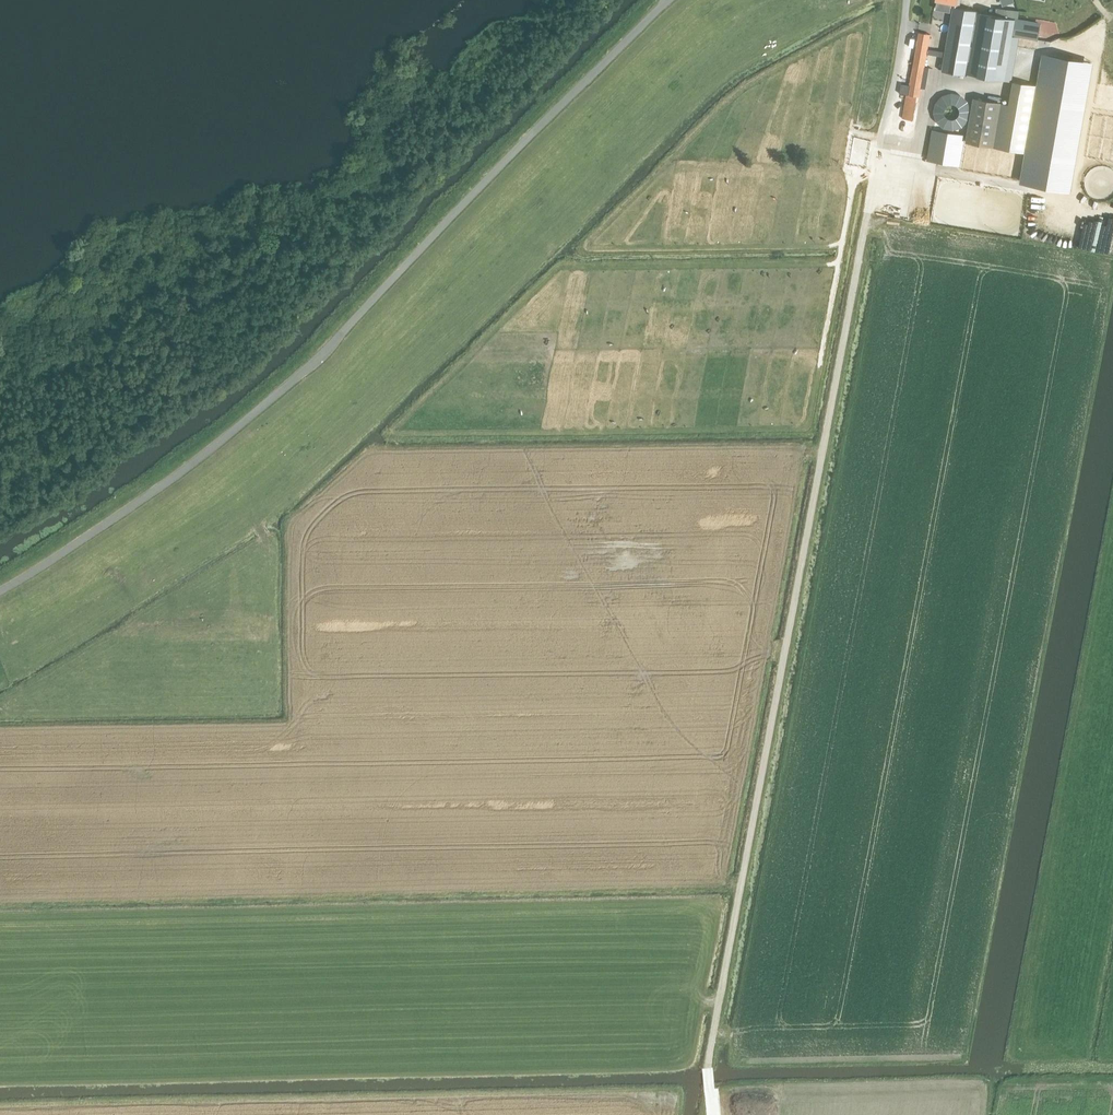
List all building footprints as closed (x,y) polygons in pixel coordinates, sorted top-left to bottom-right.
[(950,2),(949,6),(953,7),(942,70),(966,74),(966,73),(1004,79),(1012,35),(1015,18),(977,11),(977,10),(959,7),(960,0),(937,0),(950,2)] [(997,7),(996,14),(1018,17),(1019,10),(997,7)] [(1015,18),(1012,35),(1038,39),(1041,22),(1015,18)] [(918,95),(919,96),(930,34),(918,32),(908,94),(905,93),(901,117),(914,120),(918,95)] [(1047,54),(1024,183),(1069,191),(1092,62),(1047,54)] [(974,98),(966,141),(1025,151),(1037,85),(1025,83),(1013,81),(1009,104),(974,98)] [(933,129),(928,160),(958,165),(964,135),(933,129)]
